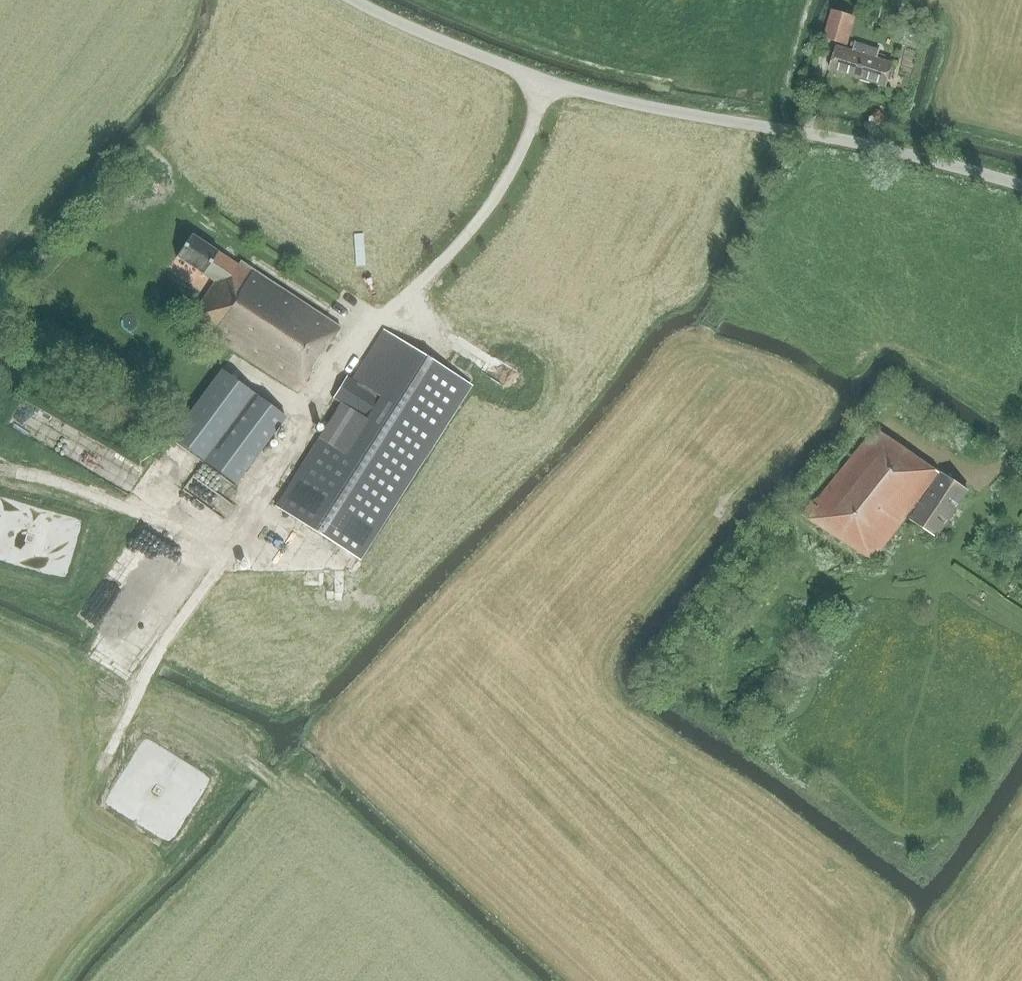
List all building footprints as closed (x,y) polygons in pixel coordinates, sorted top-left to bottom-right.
[(847,46),(850,35),(852,30),(856,17),(832,10),(824,39),(847,46)] [(902,43),(917,47),(919,39),(904,35),(902,43)] [(837,46),(830,70),(858,79),(867,46),(856,43),(853,51),(837,46)] [(879,50),(867,46),(858,79),(885,87),(892,63),(876,58),(879,50)] [(298,391),(340,326),(240,261),(237,265),(191,235),(176,257),(215,282),(189,319),(298,391)] [(358,371),(353,368),(334,399),(341,403),(275,506),(360,560),(425,457),(471,385),(384,331),(358,371)] [(169,436),(203,461),(235,485),(285,417),(252,393),(220,369),(169,436)] [(802,516),(873,561),(940,473),(875,429),(819,500),(818,499),(814,504),(812,502),(802,516)] [(912,519),(937,537),(967,491),(942,474),(912,519)] [(190,817),(213,777),(171,752),(165,761),(157,756),(156,758),(178,772),(169,788),(176,792),(167,807),(162,804),(158,811),(177,822),(182,813),(190,817)]
